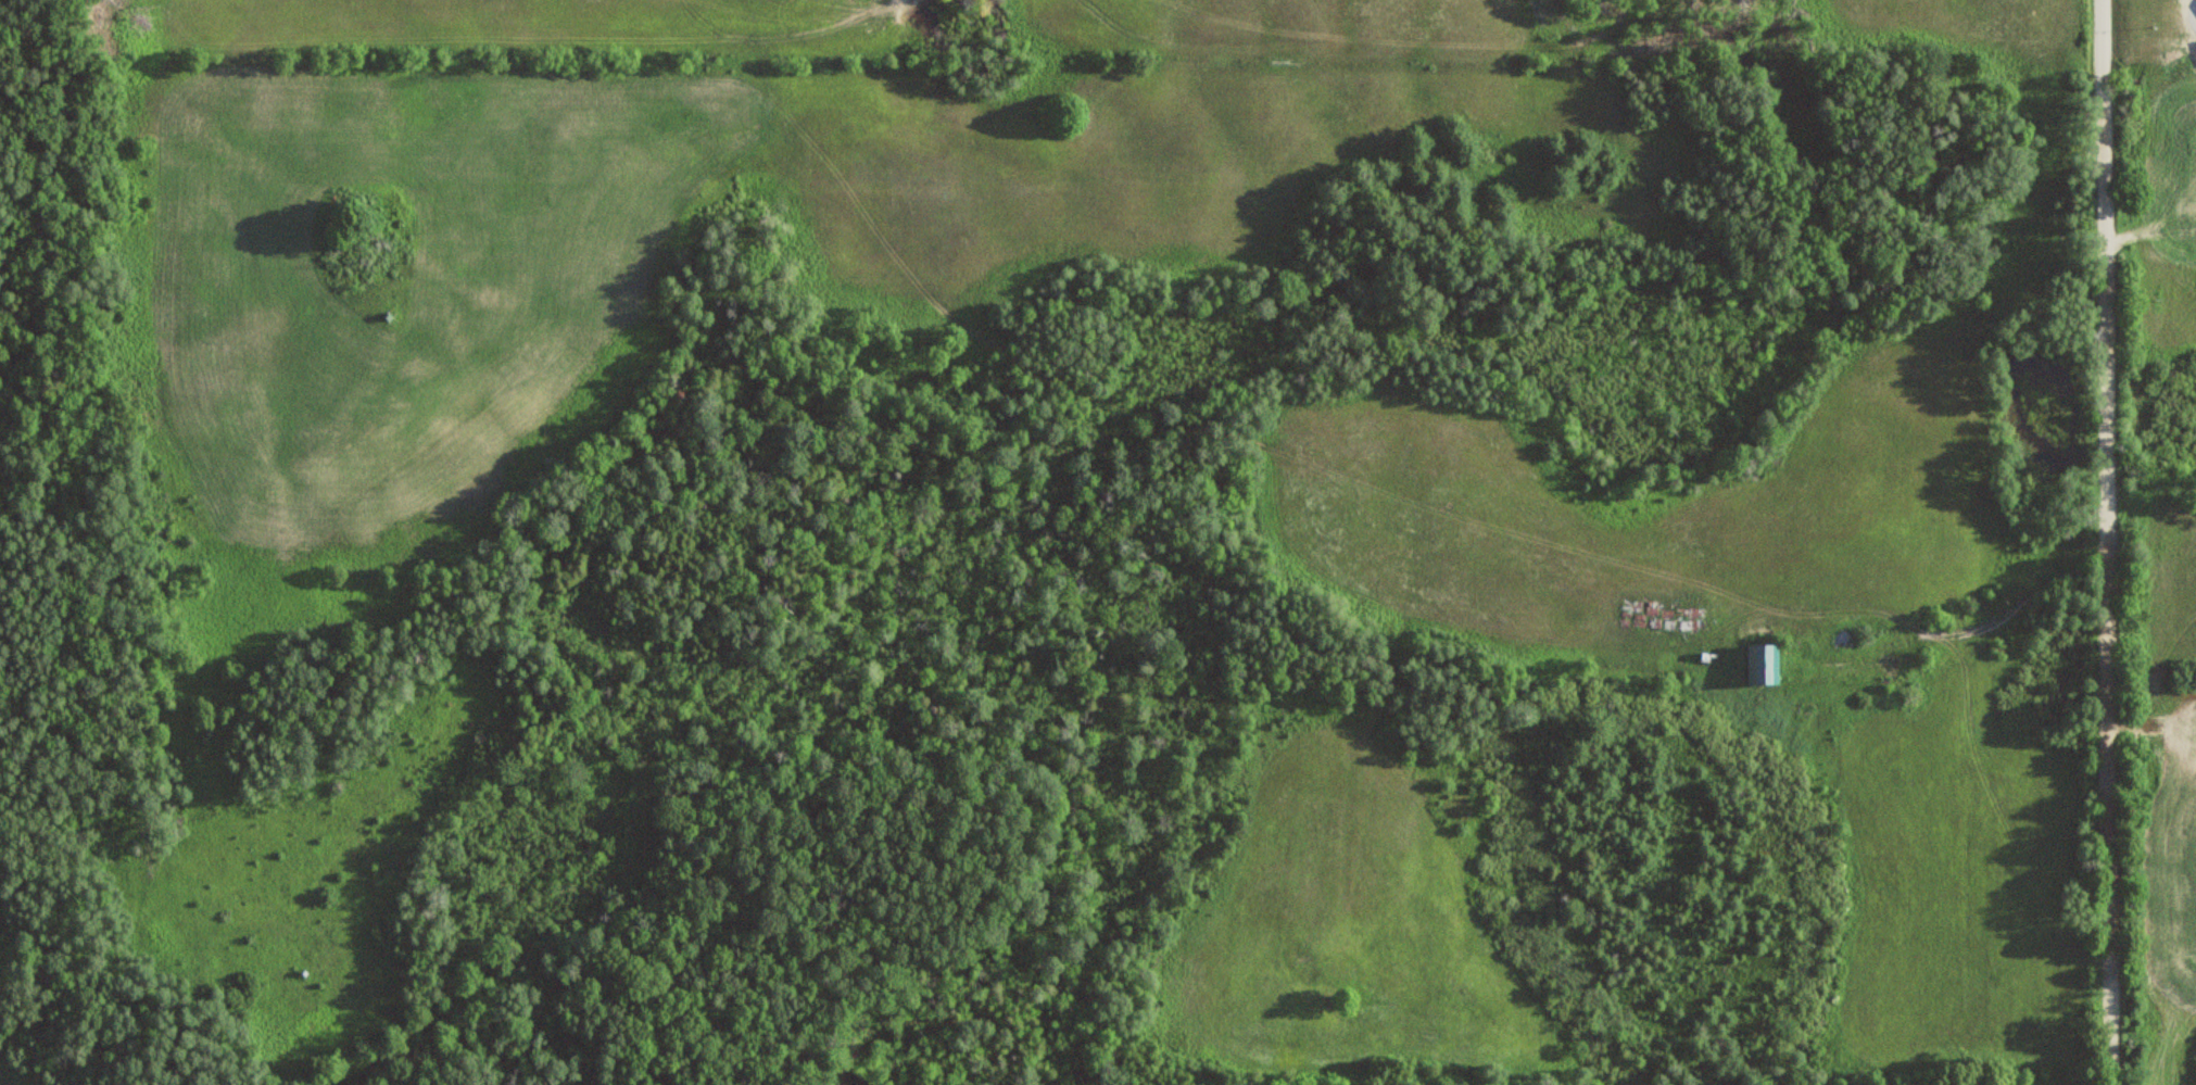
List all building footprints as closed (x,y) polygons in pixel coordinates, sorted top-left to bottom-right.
[(1750,683),(1780,683),(1780,642),(1750,642),(1750,683)]
